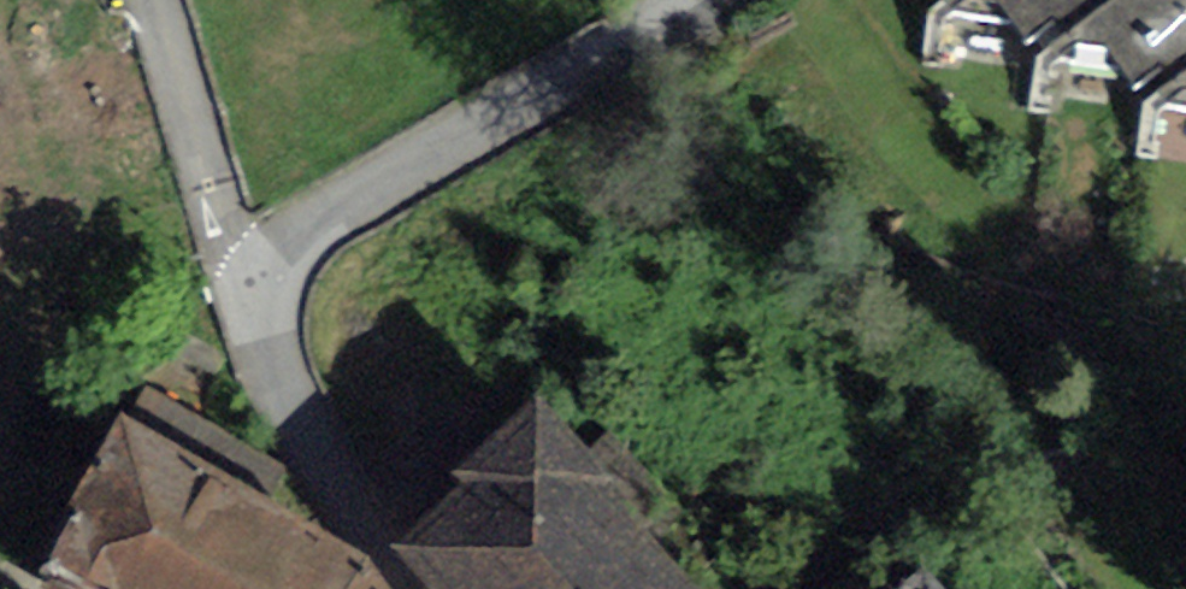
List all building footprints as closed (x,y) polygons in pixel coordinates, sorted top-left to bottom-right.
[(1028,40),(1051,22),(1060,36),(1106,0),(996,0),(1028,40)] [(1060,36),(1053,45),(1060,55),(1075,44),(1108,46),(1136,88),(1163,66),(1176,81),(1185,72),(1185,0),(1106,0),(1060,36)] [(1176,81),(1148,95),(1159,109),(1180,88),(1185,89),(1185,72),(1176,81)] [(538,421),(450,493),(460,505),(384,567),(403,588),(677,588),(538,421)] [(40,588),(369,588),(364,581),(122,444),(40,588)] [(930,580),(917,588),(937,588),(930,580)]
